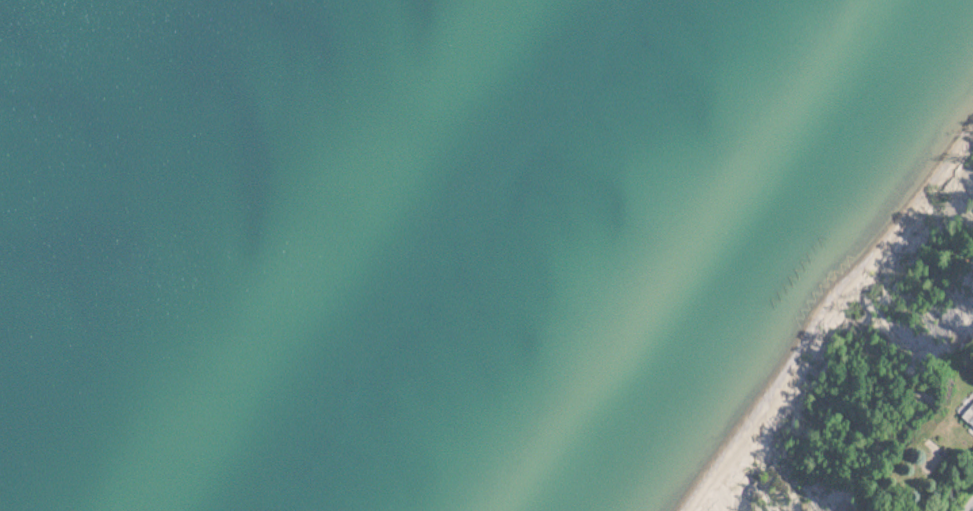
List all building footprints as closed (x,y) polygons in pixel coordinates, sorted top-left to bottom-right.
[(972,426),(972,405),(963,417),(972,426)]
